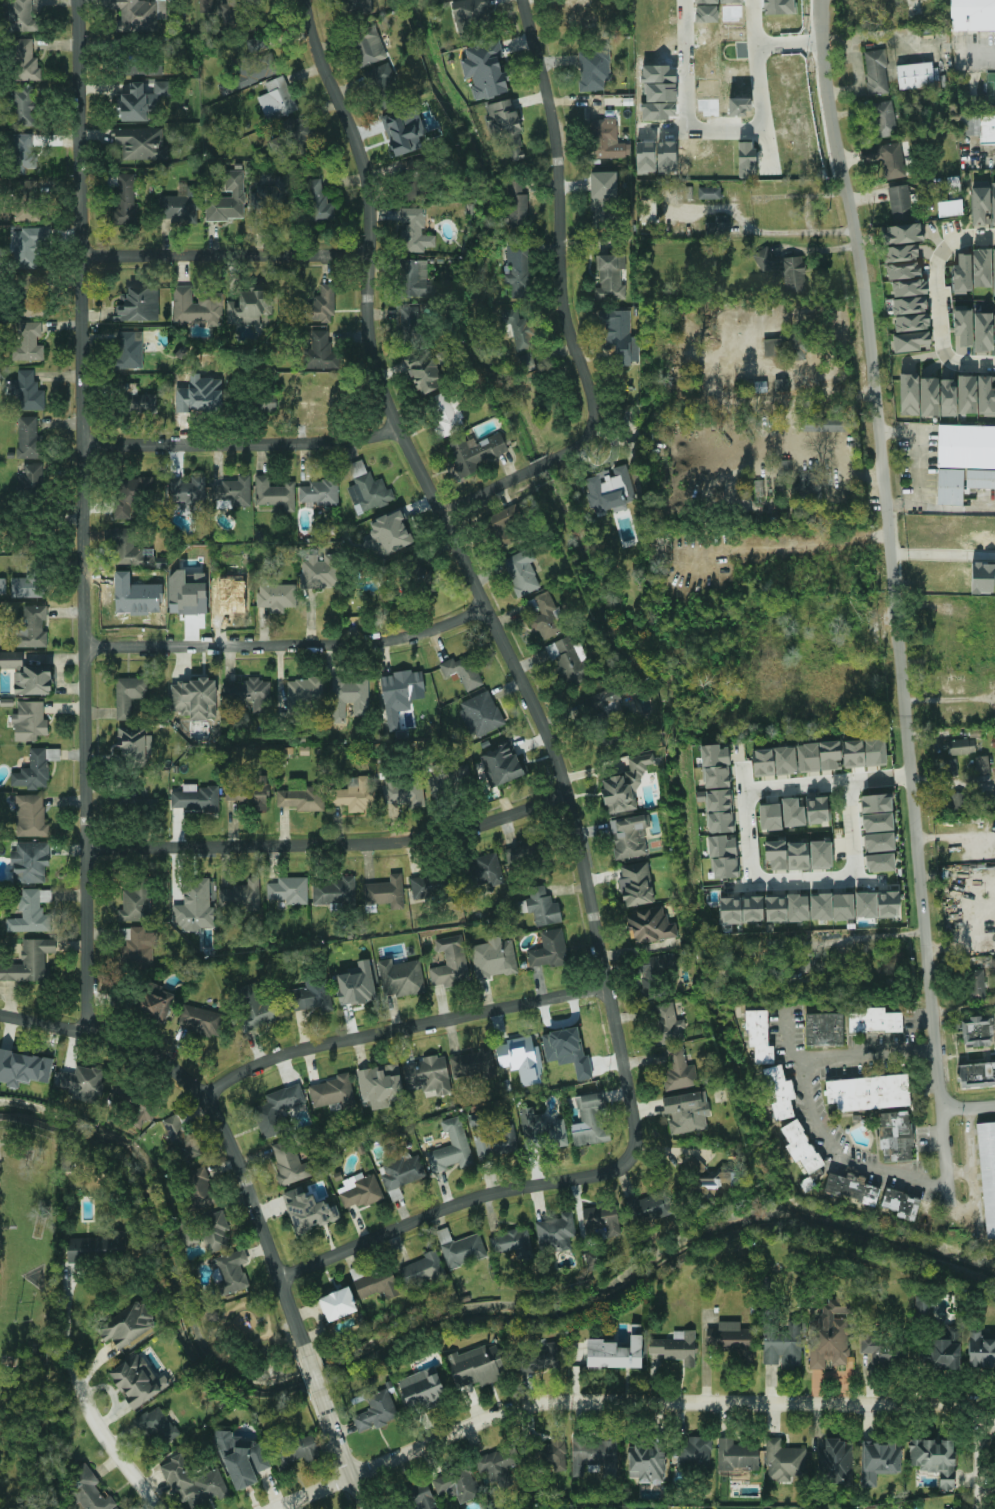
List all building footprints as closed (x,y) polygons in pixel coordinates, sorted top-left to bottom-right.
[(38,19),(33,20),(32,0),(8,0),(9,32),(39,31),(38,19)] [(146,0),(139,0),(110,0),(110,9),(119,9),(120,31),(157,31),(157,17),(166,17),(166,0),(146,0)] [(213,12),(213,0),(199,0),(200,13),(213,12)] [(221,14),(220,4),(226,4),(226,0),(216,0),(216,15),(221,14)] [(228,5),(221,5),(223,22),(235,20),(236,32),(257,29),(256,12),(247,13),(246,0),(227,0),(228,5)] [(338,16),(371,13),(370,0),(336,0),(338,16)] [(460,40),(493,33),(489,13),(492,13),(489,0),(462,0),(452,2),(460,40)] [(764,15),(794,14),(794,0),(764,0),(764,15)] [(951,31),(994,31),(994,0),(951,0),(951,31)] [(362,67),(387,59),(376,24),(351,32),(362,67)] [(272,49),(270,50),(265,35),(245,42),(251,57),(234,63),(243,86),(280,72),(272,49)] [(33,38),(15,39),(16,81),(40,80),(39,57),(33,57),(33,38)] [(476,101),(509,92),(500,57),(503,56),(499,39),(465,48),(468,59),(461,61),(466,79),(470,78),(476,101)] [(890,92),(884,49),(863,52),(869,95),(890,92)] [(579,91),(605,91),(605,81),(611,81),(611,50),(579,50),(579,91)] [(162,75),(163,57),(122,56),(122,74),(162,75)] [(401,88),(388,62),(366,72),(378,99),(401,88)] [(897,64),(899,89),(934,87),(933,63),(897,64)] [(265,83),(269,93),(257,97),(267,122),(298,110),(284,75),(265,83)] [(122,122),(148,121),(148,113),(160,113),(159,97),(173,96),(172,81),(154,82),(154,93),(144,94),(144,83),(130,83),(130,94),(121,94),(122,122)] [(36,86),(14,86),(13,125),(35,126),(36,86)] [(485,104),(493,142),(503,140),(507,163),(526,159),(516,112),(513,112),(510,99),(485,104)] [(872,103),(875,138),(897,136),(893,101),(872,103)] [(393,157),(422,149),(419,136),(425,135),(418,107),(383,117),(393,157)] [(962,114),(962,135),(980,135),(980,144),(994,144),(994,113),(962,114)] [(592,119),(593,158),(631,157),(631,143),(618,144),(617,119),(592,119)] [(267,134),(275,156),(294,150),(297,161),(319,153),(308,120),(267,134)] [(123,160),(168,159),(167,145),(164,145),(163,127),(115,129),(115,146),(122,146),(123,160)] [(16,169),(35,168),(34,134),(14,135),(16,169)] [(756,142),(739,142),(738,178),(755,178),(756,142)] [(906,177),(901,142),(861,148),(863,164),(883,161),(886,180),(906,177)] [(206,220),(244,220),(244,170),(225,170),(225,196),(206,196),(206,220)] [(593,172),(592,227),(616,227),(617,172),(593,172)] [(136,224),(135,174),(116,174),(117,209),(112,209),(112,225),(136,224)] [(291,211),(291,176),(276,176),(276,185),(258,186),(258,211),(291,211)] [(311,221),(335,217),(333,203),(326,204),(322,178),(305,181),(311,221)] [(523,180),(508,181),(510,228),(528,228),(527,194),(523,194),(523,180)] [(38,222),(39,181),(15,181),(14,221),(38,222)] [(425,181),(406,182),(406,200),(426,200),(425,181)] [(911,204),(918,202),(917,194),(910,195),(908,184),(888,188),(893,214),(913,211),(911,204)] [(197,221),(197,186),(178,185),(178,196),(160,196),(159,221),(197,221)] [(721,187),(698,187),(699,199),(721,199),(721,187)] [(971,188),(973,225),(991,225),(990,188),(971,188)] [(657,199),(642,198),(641,220),(656,220),(657,199)] [(964,215),(962,199),(938,202),(939,218),(964,215)] [(400,208),(400,222),(408,222),(408,230),(402,230),(401,252),(425,252),(425,246),(436,247),(436,235),(425,235),(425,208),(400,208)] [(884,244),(923,242),(922,224),(883,225),(884,244)] [(48,229),(14,229),(15,268),(39,268),(39,241),(49,241),(48,229)] [(505,244),(506,285),(512,285),(512,298),(530,298),(529,243),(505,244)] [(894,297),(928,294),(927,279),(922,280),(920,260),(919,261),(918,244),(884,247),(887,281),(892,280),(894,297)] [(992,286),(991,249),(973,249),(974,287),(992,286)] [(785,292),(805,291),(804,257),(771,258),(771,250),(757,251),(758,271),(784,270),(785,292)] [(958,253),(958,265),(953,265),(953,293),(972,293),(971,253),(958,253)] [(626,299),(625,285),(622,285),(621,269),(626,269),(626,254),(598,254),(599,288),(595,288),(595,300),(626,299)] [(435,285),(427,285),(428,260),(401,260),(400,296),(434,297),(435,285)] [(45,317),(46,275),(22,274),(21,316),(45,317)] [(334,284),(321,284),(321,295),(314,295),(314,303),(307,303),(307,321),(334,322),(334,284)] [(174,324),(222,323),(222,294),(194,295),(194,286),(173,286),(174,324)] [(159,320),(158,287),(129,288),(129,294),(122,294),(122,303),(118,304),(119,321),(159,320)] [(227,301),(227,326),(261,326),(261,315),(273,315),(273,290),(239,290),(239,301),(227,301)] [(893,298),(893,314),(928,313),(927,297),(893,298)] [(401,344),(421,344),(420,305),(400,306),(401,344)] [(954,306),(955,341),(961,341),(961,354),(972,354),(972,306),(954,306)] [(501,311),(503,326),(512,324),(516,351),(532,349),(530,337),(534,336),(531,317),(520,319),(518,309),(501,311)] [(630,310),(599,310),(599,324),(605,324),(606,345),(616,345),(616,366),(631,365),(631,361),(639,361),(639,337),(631,337),(630,310)] [(993,313),(974,313),(975,354),(993,353),(993,313)] [(896,332),(930,330),(929,315),(895,316),(896,332)] [(44,345),(37,345),(37,337),(42,337),(42,322),(18,323),(19,341),(12,341),(13,361),(44,360),(44,345)] [(339,369),(339,353),(330,353),(330,330),(312,330),(312,348),(304,348),(304,368),(339,369)] [(144,368),(143,331),(117,332),(118,369),(144,368)] [(931,350),(930,332),(893,333),(894,351),(931,350)] [(791,361),(809,359),(806,336),(788,338),(791,361)] [(785,356),(784,339),(764,339),(764,356),(785,356)] [(443,388),(439,364),(451,362),(448,349),(407,358),(414,394),(443,388)] [(518,354),(524,372),(536,368),(530,350),(518,354)] [(34,370),(18,370),(18,380),(15,380),(15,411),(45,410),(45,390),(38,390),(38,381),(34,381),(34,370)] [(919,415),(919,374),(900,374),(901,415),(919,415)] [(976,413),(976,376),(958,376),(958,413),(976,413)] [(991,388),(991,376),(978,376),(979,417),(994,416),(994,388),(991,388)] [(939,416),(938,378),(920,378),(921,416),(939,416)] [(775,391),(788,391),(788,379),(775,379),(775,391)] [(956,379),(941,380),(941,416),(957,416),(956,379)] [(137,394),(137,385),(125,385),(126,413),(157,413),(156,394),(137,394)] [(441,439),(468,427),(451,389),(425,401),(441,439)] [(276,411),(277,397),(263,397),(263,411),(276,411)] [(38,416),(18,417),(18,459),(41,458),(41,434),(38,434),(38,416)] [(803,432),(854,431),(854,424),(848,424),(848,416),(802,416),(803,432)] [(939,425),(938,467),(994,469),(994,426),(939,425)] [(462,478),(479,470),(477,465),(509,451),(500,431),(477,442),(474,437),(466,441),(464,436),(447,444),(462,478)] [(348,465),(355,485),(348,488),(358,515),(396,501),(391,488),(386,489),(382,478),(372,482),(364,459),(348,465)] [(43,464),(23,464),(23,476),(20,476),(19,488),(43,488),(43,464)] [(613,468),(615,476),(611,477),(609,471),(584,478),(595,516),(613,511),(613,513),(628,509),(627,503),(638,500),(628,464),(613,468)] [(938,505),(963,505),(964,469),(938,469),(938,505)] [(967,470),(966,488),(994,489),(994,471),(967,470)] [(801,498),(821,496),(820,473),(799,475),(801,498)] [(251,475),(238,475),(238,480),(221,480),(221,484),(213,484),(213,501),(218,501),(218,508),(230,508),(230,506),(250,507),(251,475)] [(296,482),(285,481),(285,487),(269,486),(270,475),(256,475),(255,504),(284,505),(284,512),(295,512),(296,482)] [(205,511),(205,476),(192,476),(192,482),(181,482),(181,478),(169,478),(169,511),(205,511)] [(131,519),(131,506),(137,506),(137,495),(155,495),(155,478),(115,478),(116,519),(131,519)] [(338,504),(339,480),(311,480),(310,486),(299,486),(299,503),(338,504)] [(384,557),(415,542),(399,509),(368,524),(384,557)] [(115,567),(155,567),(155,548),(134,548),(134,528),(107,528),(107,544),(114,544),(115,567)] [(519,597),(541,587),(530,562),(534,561),(529,549),(503,560),(519,597)] [(302,588),(340,588),(339,554),(321,555),(321,558),(302,558),(302,588)] [(994,563),(972,563),(972,593),(994,593),(994,563)] [(169,614),(201,614),(201,598),(207,598),(207,573),(195,573),(195,584),(186,584),(186,570),(170,570),(169,614)] [(11,578),(12,598),(45,597),(44,578),(11,578)] [(251,614),(251,578),(220,579),(220,586),(213,586),(213,615),(226,614),(226,605),(234,605),(235,614),(251,614)] [(297,585),(258,584),(258,607),(269,608),(269,613),(284,613),(284,607),(296,607),(297,585)] [(535,597),(542,614),(530,619),(534,630),(538,628),(543,640),(567,629),(550,590),(535,597)] [(47,605),(24,605),(24,619),(16,619),(17,647),(48,647),(48,631),(43,632),(43,620),(47,620),(47,605)] [(548,645),(566,688),(593,676),(579,643),(573,645),(570,636),(548,645)] [(52,694),(52,665),(23,666),(23,652),(0,652),(0,669),(15,669),(15,695),(52,694)] [(439,664),(446,678),(458,672),(467,692),(484,684),(470,655),(456,661),(454,657),(439,664)] [(411,710),(409,693),(425,691),(422,670),(381,675),(388,732),(400,730),(398,711),(411,710)] [(147,677),(116,678),(117,720),(131,720),(131,699),(148,698),(147,677)] [(287,712),(279,712),(279,723),(305,724),(305,702),(323,702),(323,679),(288,678),(287,712)] [(369,678),(331,678),(332,723),(346,723),(345,703),(353,703),(353,716),(369,716),(369,678)] [(216,680),(172,681),(172,717),(217,715),(216,680)] [(222,681),(223,716),(245,716),(245,703),(253,703),(253,713),(270,713),(270,681),(222,681)] [(505,725),(490,690),(458,704),(474,739),(505,725)] [(594,691),(595,709),(604,709),(604,721),(629,720),(629,714),(638,713),(637,704),(620,705),(620,690),(594,691)] [(44,701),(18,702),(19,714),(14,714),(14,742),(38,741),(38,736),(49,736),(48,720),(44,720),(44,701)] [(152,730),(118,729),(118,746),(123,746),(122,761),(151,761),(152,730)] [(885,738),(843,740),(845,767),(886,765),(885,738)] [(976,754),(975,739),(948,740),(949,755),(976,754)] [(798,771),(841,770),(840,742),(797,743),(798,771)] [(524,776),(512,743),(480,754),(492,788),(524,776)] [(702,746),(704,788),(730,787),(728,745),(702,746)] [(797,774),(796,747),(753,749),(754,776),(797,774)] [(60,749),(30,748),(30,768),(21,768),(21,773),(11,772),(11,787),(48,788),(49,760),(60,761),(60,749)] [(637,810),(634,789),(646,787),(642,765),(655,763),(653,753),(628,757),(631,774),(601,778),(607,814),(637,810)] [(989,775),(989,756),(976,757),(977,775),(989,775)] [(945,759),(945,776),(958,775),(957,759),(945,759)] [(227,801),(255,801),(255,811),(268,811),(268,775),(253,775),(253,782),(227,782),(227,801)] [(432,796),(447,791),(442,775),(427,779),(432,796)] [(370,776),(348,777),(348,789),(330,789),(330,805),(348,805),(348,812),(366,812),(366,807),(375,807),(375,786),(370,786),(370,776)] [(324,811),(324,785),(307,785),(307,779),(289,779),(289,790),(277,790),(277,807),(297,807),(297,811),(324,811)] [(385,806),(425,804),(423,779),(383,781),(385,806)] [(172,811),(219,810),(219,786),(197,787),(197,784),(183,784),(183,791),(171,792),(172,811)] [(708,833),(734,832),(732,789),(706,790),(708,833)] [(965,793),(953,792),(953,810),(964,810),(965,793)] [(989,793),(979,793),(979,807),(990,807),(989,793)] [(44,794),(16,795),(17,837),(50,836),(49,824),(45,824),(44,794)] [(894,831),(892,794),(862,795),(863,832),(894,831)] [(808,823),(829,823),(828,796),(807,797),(808,823)] [(806,826),(805,806),(799,806),(799,798),(782,799),(784,827),(806,826)] [(761,831),(782,830),(781,804),(760,805),(761,831)] [(616,860),(649,855),(643,816),(610,821),(616,860)] [(895,851),(894,833),(865,834),(866,852),(895,851)] [(710,836),(712,879),(738,878),(736,835),(710,836)] [(787,869),(787,841),(765,841),(765,860),(771,860),(771,869),(787,869)] [(812,869),(833,868),(832,841),(811,842),(812,869)] [(46,883),(45,866),(50,866),(49,842),(16,843),(16,851),(12,851),(13,884),(46,883)] [(788,844),(788,870),(809,869),(809,843),(788,844)] [(535,863),(534,846),(507,848),(508,865),(535,863)] [(895,853),(867,854),(867,872),(895,871),(895,853)] [(501,884),(499,855),(469,856),(470,885),(501,884)] [(621,866),(623,879),(620,879),(625,907),(655,902),(648,861),(621,866)] [(390,903),(390,910),(404,910),(403,873),(390,874),(390,883),(365,883),(366,904),(390,903)] [(412,898),(455,894),(453,874),(411,878),(412,898)] [(219,889),(219,907),(246,908),(246,912),(259,912),(260,875),(248,875),(248,885),(233,884),(233,889),(219,889)] [(313,881),(314,906),(356,904),(355,876),(343,876),(343,880),(313,881)] [(211,878),(186,877),(185,905),(173,905),(172,924),(184,924),(184,929),(214,930),(215,907),(210,907),(211,878)] [(267,883),(267,900),(285,900),(285,905),(308,904),(308,877),(278,877),(278,883),(267,883)] [(123,910),(118,910),(118,921),(150,921),(150,883),(123,883),(123,910)] [(562,922),(559,902),(550,904),(546,883),(529,886),(531,899),(518,901),(521,914),(534,911),(537,927),(562,922)] [(51,932),(51,914),(42,914),(42,902),(52,902),(52,889),(21,889),(21,918),(6,918),(7,932),(51,932)] [(856,892),(856,918),(900,917),(900,892),(856,892)] [(809,921),(808,894),(788,895),(789,922),(809,921)] [(854,894),(811,895),(811,921),(854,920),(854,894)] [(766,922),(787,921),(787,896),(765,897),(766,922)] [(720,898),(720,924),(764,923),(763,897),(720,898)] [(628,912),(632,944),(678,938),(676,923),(667,924),(664,907),(628,912)] [(158,932),(145,932),(145,927),(120,927),(120,940),(122,940),(122,968),(153,968),(153,947),(158,947),(158,932)] [(529,968),(568,964),(563,928),(541,931),(543,948),(527,950),(529,968)] [(470,982),(462,935),(435,939),(437,952),(444,951),(447,965),(429,968),(432,987),(444,984),(444,986),(470,982)] [(518,971),(512,939),(501,941),(500,936),(487,939),(488,943),(470,946),(476,979),(518,971)] [(46,981),(46,953),(56,953),(55,939),(23,939),(23,963),(0,964),(0,982),(46,981)] [(638,958),(644,1001),(665,998),(661,971),(677,969),(675,953),(638,958)] [(393,964),(392,958),(378,961),(384,999),(426,991),(420,959),(393,964)] [(377,999),(370,959),(357,961),(359,969),(335,974),(340,1006),(377,999)] [(968,970),(969,1001),(986,1001),(985,970),(968,970)] [(327,975),(305,979),(306,988),(288,990),(291,1011),(321,1007),(322,1012),(333,1011),(327,975)] [(175,991),(145,982),(136,1012),(166,1021),(175,991)] [(249,1030),(284,1019),(277,997),(264,1001),(257,982),(235,990),(249,1030)] [(686,1041),(683,1019),(677,1020),(673,1002),(650,1006),(658,1046),(686,1041)] [(218,1036),(223,1013),(183,1005),(178,1028),(218,1036)] [(903,1031),(902,1013),(885,1013),(885,1008),(849,1009),(849,1032),(903,1031)] [(746,1011),(747,1047),(755,1047),(755,1065),(774,1064),(774,1046),(769,1046),(768,1010),(746,1011)] [(844,1045),(843,1013),(806,1014),(806,1045),(844,1045)] [(993,1046),(993,1016),(962,1017),(963,1047),(993,1046)] [(496,1043),(500,1068),(509,1066),(510,1071),(519,1069),(522,1087),(544,1083),(538,1046),(533,1047),(532,1037),(496,1043)] [(686,1065),(684,1047),(668,1049),(670,1071),(662,1072),(665,1090),(698,1086),(695,1064),(686,1065)] [(53,1059),(0,1049),(0,1083),(19,1086),(20,1082),(29,1084),(30,1080),(49,1083),(53,1059)] [(450,1054),(453,1079),(495,1074),(492,1050),(450,1054)] [(446,1056),(403,1063),(407,1088),(423,1086),(424,1092),(436,1090),(437,1096),(451,1094),(446,1056)] [(960,1086),(994,1085),(994,1061),(959,1063),(960,1086)] [(391,1107),(391,1101),(403,1099),(399,1064),(358,1069),(362,1102),(370,1101),(371,1109),(391,1107)] [(794,1117),(791,1100),(796,1099),(792,1080),(785,1081),(782,1064),(762,1069),(774,1121),(794,1117)] [(105,1071),(77,1065),(75,1074),(60,1071),(56,1092),(98,1101),(105,1071)] [(356,1108),(349,1072),(336,1074),(337,1080),(309,1085),(313,1108),(340,1103),(342,1110),(356,1108)] [(910,1106),(908,1075),(825,1080),(826,1104),(837,1103),(837,1111),(910,1106)] [(141,1129),(147,1119),(151,1122),(159,1109),(139,1096),(138,1096),(118,1084),(110,1097),(130,1109),(124,1118),(141,1129)] [(265,1094),(268,1103),(253,1108),(262,1139),(288,1132),(281,1111),(306,1103),(300,1084),(265,1094)] [(671,1134),(707,1130),(706,1116),(710,1116),(707,1092),(663,1097),(665,1115),(669,1114),(671,1134)] [(576,1096),(579,1123),(571,1124),(574,1146),(607,1142),(601,1093),(576,1096)] [(525,1150),(568,1145),(565,1119),(551,1120),(551,1115),(535,1117),(534,1107),(520,1109),(525,1150)] [(913,1159),(910,1111),(880,1113),(882,1150),(884,1150),(885,1161),(913,1159)] [(162,1121),(181,1164),(203,1154),(191,1128),(185,1131),(177,1114),(162,1121)] [(474,1164),(461,1115),(441,1121),(444,1133),(448,1132),(452,1145),(428,1152),(433,1172),(459,1165),(460,1168),(474,1164)] [(470,1121),(479,1161),(520,1152),(513,1122),(500,1125),(505,1149),(493,1151),(485,1117),(470,1121)] [(780,1128),(790,1145),(786,1147),(795,1162),(800,1159),(809,1174),(824,1165),(797,1119),(780,1128)] [(986,1239),(994,1238),(994,1122),(978,1124),(986,1239)] [(309,1162),(300,1164),(292,1139),(269,1146),(282,1186),(314,1176),(309,1162)] [(428,1176),(418,1152),(383,1166),(386,1173),(381,1175),(391,1200),(396,1198),(392,1190),(428,1176)] [(190,1210),(215,1205),(207,1167),(182,1172),(190,1210)] [(385,1197),(374,1173),(365,1178),(362,1172),(342,1181),(345,1186),(337,1190),(345,1209),(356,1204),(359,1209),(385,1197)] [(716,1179),(694,1177),(694,1193),(715,1194),(715,1186),(738,1188),(739,1173),(717,1172),(716,1179)] [(823,1192),(876,1205),(880,1188),(865,1184),(866,1178),(847,1173),(846,1177),(828,1172),(823,1192)] [(282,1193),(296,1234),(341,1220),(336,1203),(327,1205),(326,1200),(316,1203),(313,1195),(306,1197),(303,1187),(282,1193)] [(914,1221),(921,1197),(886,1188),(881,1206),(897,1211),(896,1216),(914,1221)] [(633,1215),(640,1213),(643,1223),(674,1213),(667,1190),(628,1202),(633,1215)] [(621,1235),(616,1204),(582,1210),(586,1236),(601,1233),(602,1238),(621,1235)] [(230,1230),(223,1211),(197,1219),(209,1255),(230,1248),(225,1231),(230,1230)] [(537,1221),(540,1252),(571,1249),(570,1237),(576,1237),(573,1211),(561,1213),(562,1219),(537,1221)] [(479,1233),(453,1242),(448,1227),(436,1231),(450,1269),(488,1255),(479,1233)] [(517,1260),(532,1258),(529,1229),(499,1233),(501,1252),(515,1251),(517,1260)] [(67,1237),(68,1261),(129,1257),(128,1234),(67,1237)] [(399,1269),(408,1291),(446,1276),(436,1249),(424,1254),(426,1258),(399,1269)] [(221,1297),(251,1286),(238,1250),(211,1260),(214,1269),(219,1267),(223,1279),(216,1282),(221,1297)] [(386,1299),(400,1295),(392,1267),(364,1276),(361,1266),(350,1269),(360,1299),(384,1291),(386,1299)] [(358,1311),(350,1287),(319,1298),(327,1323),(358,1311)] [(916,1296),(915,1316),(929,1317),(930,1297),(916,1296)] [(119,1349),(157,1324),(140,1299),(96,1328),(105,1343),(112,1338),(119,1349)] [(802,1320),(789,1320),(788,1331),(764,1331),(764,1364),(781,1365),(781,1369),(801,1369),(802,1320)] [(741,1322),(718,1321),(718,1329),(707,1328),(706,1347),(752,1347),(753,1329),(740,1329),(741,1322)] [(695,1330),(674,1330),(674,1339),(649,1339),(649,1354),(665,1354),(665,1359),(684,1360),(684,1367),(695,1368),(695,1330)] [(982,1338),(982,1330),(969,1330),(968,1367),(994,1367),(994,1339),(982,1338)] [(642,1335),(631,1335),(631,1348),(617,1347),(617,1341),(588,1340),(587,1367),(642,1368),(642,1335)] [(960,1370),(960,1344),(951,1344),(951,1340),(933,1339),(932,1369),(960,1370)] [(559,1371),(558,1342),(546,1343),(546,1351),(522,1352),(522,1373),(559,1371)] [(502,1379),(502,1368),(506,1367),(499,1345),(488,1345),(463,1353),(455,1353),(448,1355),(448,1358),(452,1370),(452,1372),(457,1388),(465,1385),(466,1385),(479,1381),(481,1386),(502,1379)] [(133,1410),(171,1385),(164,1374),(157,1379),(139,1352),(108,1373),(133,1410)] [(447,1398),(435,1366),(398,1380),(410,1413),(447,1398)] [(399,1419),(389,1388),(366,1395),(371,1410),(353,1415),(358,1432),(399,1419)] [(156,1431),(165,1445),(181,1433),(160,1403),(134,1422),(146,1438),(156,1431)] [(236,1491),(259,1483),(258,1472),(271,1468),(264,1448),(264,1444),(254,1444),(252,1439),(235,1439),(232,1431),(216,1431),(216,1436),(236,1491)] [(320,1458),(313,1433),(269,1446),(274,1463),(277,1462),(279,1470),(296,1465),(295,1460),(304,1458),(305,1462),(320,1458)] [(677,1467),(711,1468),(712,1437),(678,1436),(677,1467)] [(552,1472),(566,1472),(565,1437),(551,1437),(552,1444),(541,1444),(541,1465),(552,1465),(552,1472)] [(629,1446),(629,1478),(638,1478),(638,1483),(665,1483),(665,1437),(653,1437),(653,1446),(629,1446)] [(718,1469),(759,1470),(759,1444),(734,1444),(734,1438),(719,1437),(718,1469)] [(782,1438),(767,1437),(766,1481),(791,1481),(791,1476),(806,1477),(807,1448),(781,1448),(782,1438)] [(573,1477),(584,1477),(584,1463),(617,1462),(617,1438),(572,1439),(573,1477)] [(954,1490),(955,1440),(941,1439),(941,1440),(910,1440),(910,1466),(920,1466),(919,1472),(940,1472),(939,1490),(954,1490)] [(820,1449),(820,1483),(853,1484),(854,1441),(826,1440),(826,1450),(820,1449)] [(474,1459),(480,1474),(486,1471),(491,1485),(499,1482),(502,1489),(514,1484),(508,1468),(522,1463),(514,1443),(500,1449),(499,1449),(474,1459)] [(902,1443),(862,1443),(861,1487),(877,1487),(877,1474),(901,1474),(902,1443)] [(219,1467),(192,1477),(184,1455),(163,1463),(178,1504),(188,1500),(191,1508),(218,1498),(218,1500),(230,1496),(219,1467)] [(118,1506),(110,1494),(104,1498),(95,1486),(100,1482),(86,1463),(63,1479),(84,1508),(113,1508),(118,1506)] [(459,1503),(482,1496),(477,1479),(473,1480),(469,1467),(432,1477),(438,1496),(456,1491),(459,1503)] [(429,1483),(406,1490),(412,1508),(437,1508),(429,1483)]
